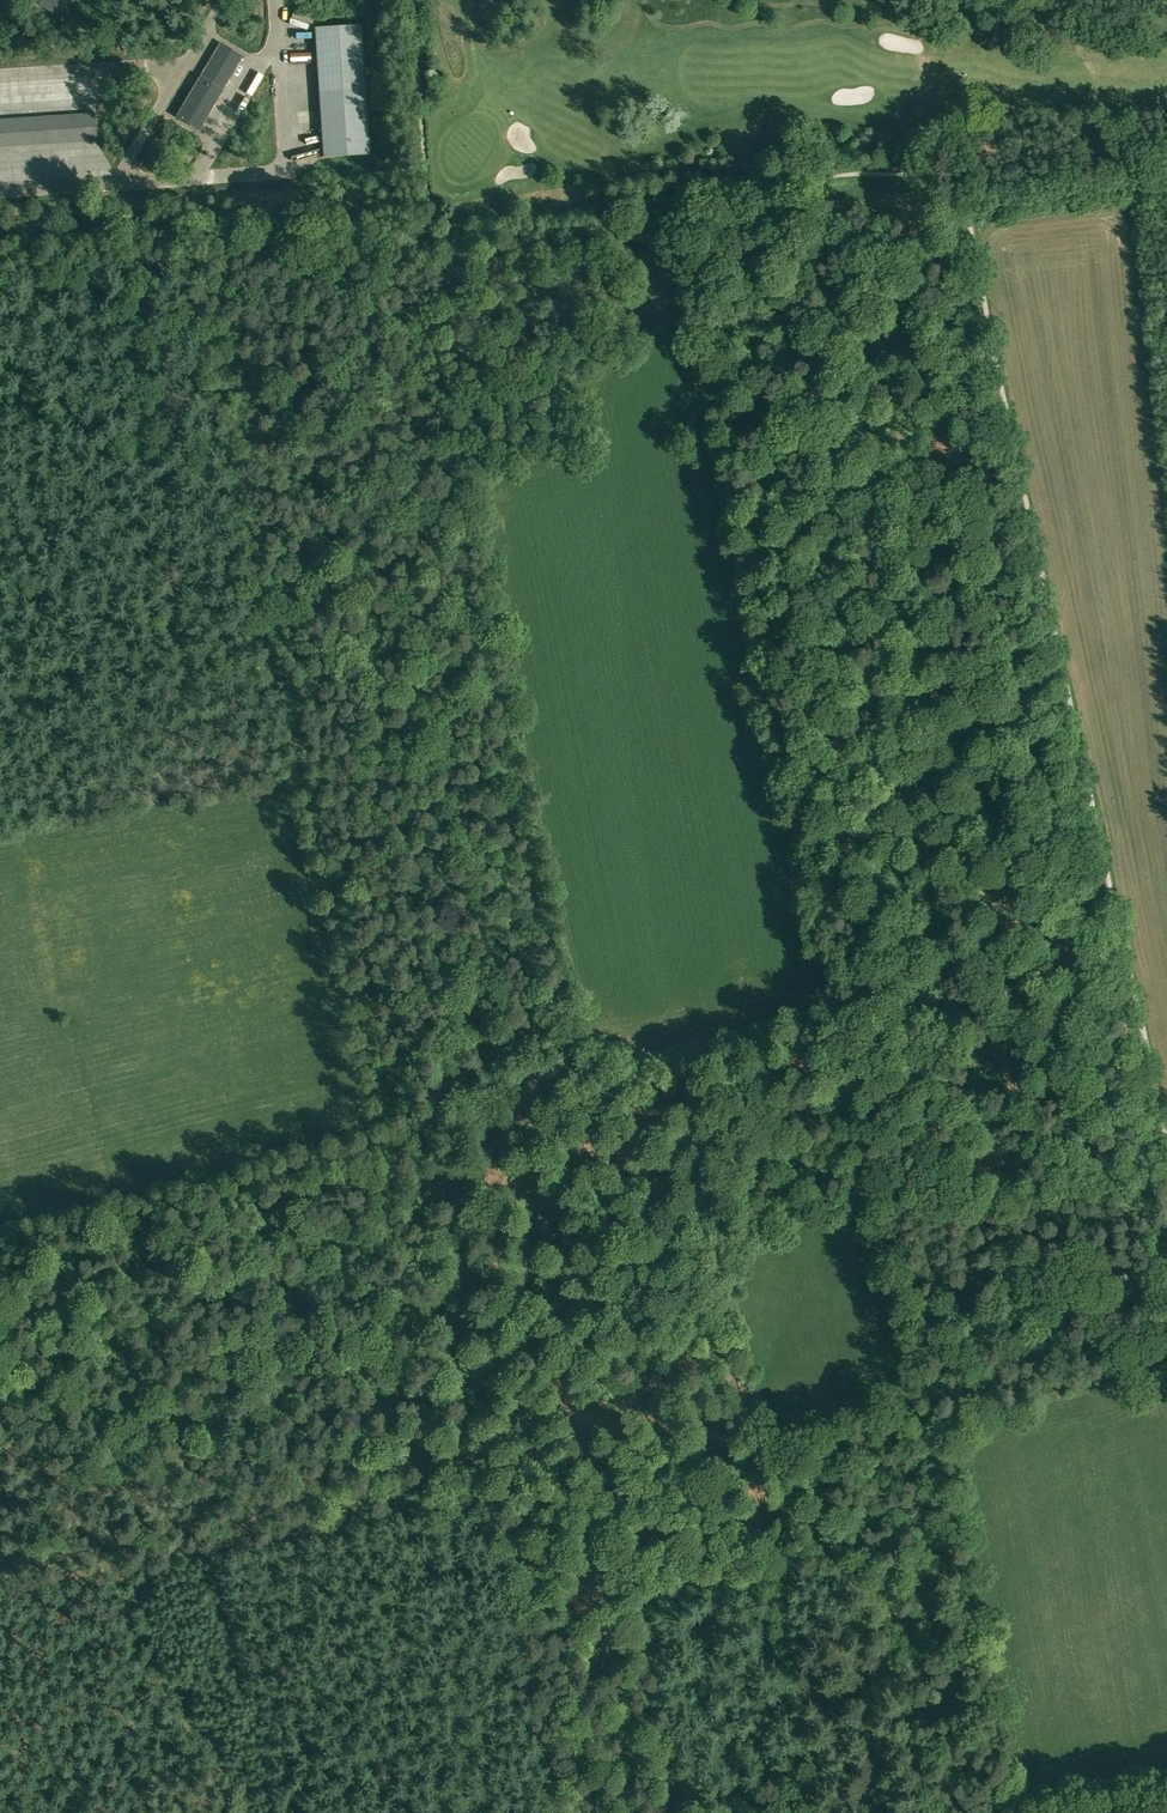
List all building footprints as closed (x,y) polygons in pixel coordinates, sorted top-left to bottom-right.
[(55,14),(64,0),(32,0),(55,14)] [(315,27),(323,157),(369,154),(361,25),(315,27)] [(177,117),(199,130),(242,56),(220,43),(177,117)] [(96,140),(95,114),(0,120),(0,146),(96,140)]
